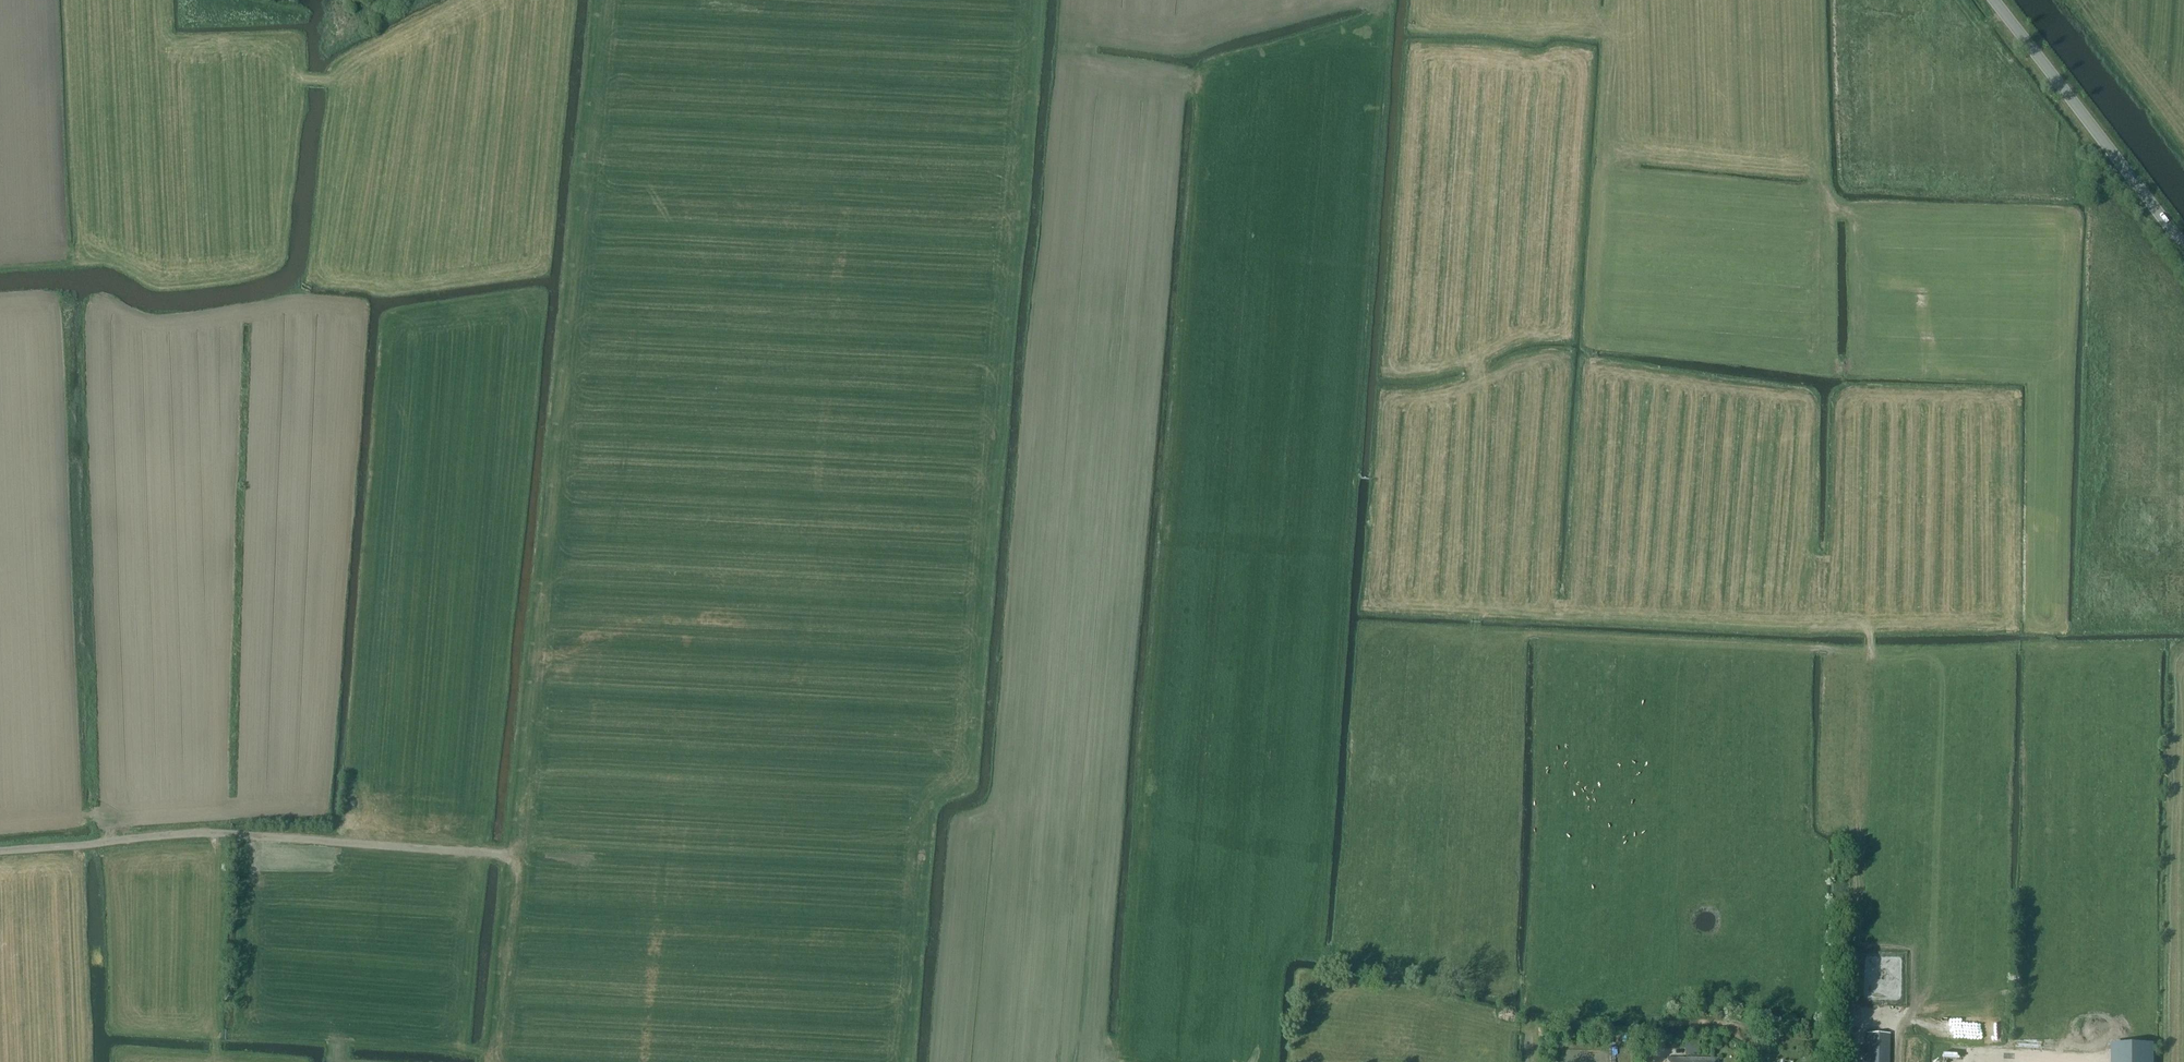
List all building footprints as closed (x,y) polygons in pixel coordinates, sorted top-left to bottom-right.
[(1890,1035),(1868,1034),(1868,1061),(1889,1061),(1890,1035)] [(1686,1040),(1686,1053),(1700,1054),(1700,1040),(1686,1040)] [(2113,1046),(2113,1061),(2152,1061),(2152,1046),(2113,1046)]
